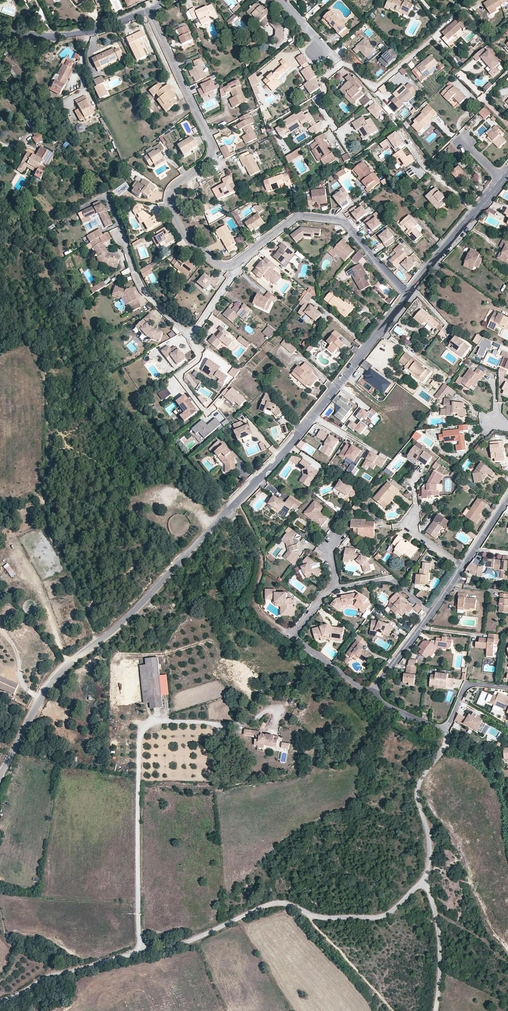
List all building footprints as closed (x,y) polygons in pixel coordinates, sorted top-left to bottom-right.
[(400,13),(401,10),(410,14),(414,6),(407,2),(405,4),(402,3),(397,0),(389,0),(385,7),(389,10),(391,8),(400,13)] [(502,6),(507,2),(507,0),(491,0),(484,4),(491,15),(497,12),(496,9),(495,7),(501,3),(502,6)] [(259,23),(260,22),(271,13),(267,9),(265,10),(262,6),(258,2),(249,10),(253,14),(257,18),(255,20),(259,23)] [(234,13),(241,7),(239,4),(232,9),(234,13)] [(200,18),(202,23),(217,16),(212,6),(198,12),(197,9),(191,11),(195,20),(200,18)] [(332,12),(323,20),(332,29),(334,27),(343,37),(350,32),(332,12)] [(237,13),(230,20),(231,22),(238,15),(237,13)] [(260,22),(265,27),(270,22),(274,18),(275,17),(271,13),(260,22)] [(465,30),(472,24),(463,13),(455,19),(456,20),(442,32),(446,36),(449,40),(453,37),(463,28),(465,30)] [(217,16),(202,23),(203,26),(219,19),(217,16)] [(274,18),(270,22),(276,29),(276,35),(273,38),(278,44),(284,38),(283,29),(274,18)] [(179,32),(181,35),(183,38),(180,40),(184,46),(193,42),(190,37),(192,35),(188,28),(179,32)] [(142,32),(126,40),(137,62),(146,58),(138,42),(145,38),(142,32)] [(453,37),(449,40),(446,36),(442,39),(449,47),(457,40),(453,37)] [(359,46),(362,49),(371,59),(378,52),(366,39),(359,46)] [(477,54),(474,57),(478,61),(482,57),(493,70),(490,73),(494,77),(500,71),(496,67),(501,63),(490,50),(487,53),(483,48),(477,54)] [(399,56),(392,49),(380,60),(387,67),(399,56)] [(113,50),(95,58),(100,68),(118,59),(119,62),(124,60),(119,50),(114,52),(113,50)] [(4,59),(13,67),(19,74),(27,68),(20,59),(10,52),(4,59)] [(308,64),(303,56),(298,60),(303,68),(308,64)] [(431,56),(421,65),(423,66),(419,70),(417,68),(414,71),(423,82),(432,75),(429,71),(438,64),(431,56)] [(100,68),(95,58),(92,60),(97,71),(97,72),(101,70),(100,68)] [(474,58),(464,66),(467,70),(477,63),(474,58)] [(196,67),(190,70),(194,77),(197,83),(207,78),(201,66),(204,64),(201,59),(194,62),(196,67)] [(272,90),(281,81),(279,79),(291,67),(284,60),(281,63),(284,66),(274,75),(273,74),(265,82),(272,90)] [(49,93),(60,98),(68,79),(67,78),(71,70),(73,65),(66,61),(64,62),(62,66),(57,75),(59,76),(56,82),(54,82),(49,93)] [(500,71),(504,67),(501,63),(496,67),(500,71)] [(19,74),(13,67),(11,68),(17,76),(19,74)] [(318,76),(311,67),(302,73),(309,83),(306,85),(313,95),(321,88),(314,79),(318,76)] [(255,75),(250,79),(259,103),(261,102),(259,96),(262,95),(258,84),(259,84),(255,75)] [(93,79),(97,87),(102,84),(104,83),(100,76),(93,79)] [(346,79),(349,82),(352,85),(356,82),(350,76),(346,79)] [(215,86),(211,78),(204,81),(206,87),(200,90),(204,98),(215,93),(213,87),(215,86)] [(272,90),(274,92),(283,83),(281,81),(272,90)] [(229,88),(232,93),(235,99),(235,100),(231,102),(234,109),(248,103),(240,87),(241,87),(239,82),(229,86),(229,88)] [(340,91),(346,97),(349,94),(356,102),(363,95),(359,91),(356,87),(358,85),(356,82),(352,85),(349,82),(340,91)] [(488,91),(493,85),(490,82),(485,88),(488,91)] [(95,88),(100,99),(108,95),(102,84),(97,87),(95,88)] [(456,90),(450,84),(440,93),(448,101),(453,97),(459,103),(465,97),(458,90),(457,91),(456,90)] [(393,103),(400,111),(415,97),(413,96),(417,92),(410,85),(406,88),(407,90),(393,103)] [(157,96),(161,101),(169,112),(177,106),(175,102),(177,100),(174,96),(172,98),(170,94),(172,93),(174,91),(170,86),(163,91),(160,86),(150,93),(154,98),(157,96)] [(56,100),(59,102),(59,101),(60,98),(49,93),(47,93),(46,95),(51,98),(54,99),(56,100)] [(349,94),(346,97),(353,105),(356,102),(349,94)] [(75,102),(79,111),(83,118),(84,120),(94,115),(85,97),(75,102)] [(169,112),(161,101),(158,103),(166,114),(169,112)] [(382,109),(375,103),(369,109),(378,118),(381,115),(380,111),(382,109)] [(400,111),(393,103),(389,106),(396,114),(400,111)] [(433,116),(436,112),(430,107),(423,114),(421,112),(411,122),(413,123),(410,125),(417,132),(422,127),(421,127),(429,120),(433,116)] [(485,107),(479,113),(486,119),(491,114),(485,107)] [(284,123),(286,125),(290,132),(291,132),(299,127),(300,129),(305,126),(304,124),(309,121),(310,122),(311,124),(316,121),(311,114),(307,117),(306,116),(304,118),(301,114),(298,116),(297,114),(284,123)] [(251,116),(238,124),(240,128),(243,126),(246,132),(242,135),(246,143),(257,137),(250,123),(254,121),(251,116)] [(358,123),(354,126),(358,131),(361,129),(362,131),(360,133),(362,137),(365,135),(367,139),(379,131),(373,122),(371,119),(366,122),(368,124),(364,127),(360,122),(365,119),(363,116),(356,120),(358,123)] [(430,121),(429,120),(421,127),(422,127),(422,128),(430,121)] [(76,125),(77,132),(84,131),(82,124),(76,125)] [(320,124),(318,125),(314,128),(310,130),(313,135),(317,133),(318,134),(324,130),(320,124)] [(286,125),(282,128),(287,134),(290,132),(286,125)] [(503,133),(502,132),(496,126),(494,129),(495,130),(489,136),(489,137),(493,140),(494,142),(493,142),(500,149),(507,142),(499,134),(500,133),(502,135),(503,133)] [(287,134),(282,128),(277,131),(282,138),(287,134)] [(32,138),(35,145),(44,140),(40,133),(32,138)] [(405,144),(397,133),(380,144),(384,150),(393,144),(396,149),(405,144)] [(324,135),(317,140),(319,144),(316,146),(318,150),(313,152),(316,156),(319,156),(324,165),(328,163),(329,164),(336,160),(332,154),(332,150),(329,150),(329,148),(326,147),(325,146),(323,142),(327,140),(324,135)] [(177,146),(183,155),(190,151),(197,146),(191,137),(177,146)] [(150,166),(154,164),(163,157),(159,151),(163,148),(160,143),(152,148),(154,151),(144,158),(150,166)] [(461,154),(450,144),(447,148),(457,158),(461,154)] [(222,149),(227,160),(232,157),(227,147),(222,149)] [(38,148),(33,158),(42,163),(41,164),(47,167),(53,156),(38,148)] [(290,164),(294,164),(293,161),(302,155),(301,149),(286,158),(290,164)] [(394,157),(399,164),(402,169),(410,164),(412,166),(417,163),(411,155),(408,158),(403,151),(394,157)] [(241,157),(242,160),(244,160),(247,166),(253,177),(260,173),(250,152),(241,157)] [(37,172),(39,169),(41,164),(42,163),(33,158),(26,154),(21,163),(37,172)] [(342,158),(345,163),(350,159),(347,155),(342,158)] [(163,157),(154,164),(156,167),(165,160),(163,157)] [(37,172),(21,163),(19,166),(26,170),(35,175),(37,172)] [(355,170),(361,176),(364,180),(362,182),(367,188),(369,191),(377,184),(370,176),(373,174),(370,171),(368,168),(363,163),(355,170)] [(26,170),(19,166),(15,173),(22,176),(26,170)] [(463,169),(461,167),(452,175),(463,186),(470,180),(464,174),(466,172),(463,169)] [(39,169),(37,172),(35,175),(33,178),(39,182),(44,173),(39,169)] [(345,170),(336,174),(338,179),(347,174),(345,170)] [(373,174),(370,176),(377,184),(381,181),(374,173),(373,174)] [(135,180),(138,182),(141,184),(144,180),(138,175),(135,180)] [(233,191),(230,185),(228,183),(233,180),(230,175),(222,178),(224,182),(213,188),(219,198),(233,191)] [(282,175),(269,180),(273,191),(281,188),(280,185),(286,183),(287,186),(292,184),(289,176),(284,179),(282,175)] [(387,177),(381,182),(384,186),(390,181),(387,177)] [(138,191),(141,194),(145,197),(150,190),(153,192),(154,193),(157,188),(144,180),(141,184),(138,182),(134,188),(132,192),(135,194),(138,191)] [(349,205),(349,203),(345,198),(349,196),(343,188),(339,190),(341,192),(334,198),(340,206),(341,206),(343,209),(349,205)] [(427,198),(430,203),(432,201),(438,209),(443,205),(444,207),(449,203),(438,189),(427,198)] [(310,207),(315,206),(314,204),(327,202),(326,190),(311,192),(312,198),(308,198),(310,207)] [(432,201),(430,203),(438,212),(444,207),(443,205),(438,209),(432,201)] [(94,204),(82,210),(87,217),(87,218),(91,216),(99,211),(106,226),(113,222),(107,208),(105,209),(104,207),(101,202),(95,206),(94,204)] [(136,213),(138,217),(142,218),(144,221),(143,222),(147,229),(163,220),(159,211),(153,215),(154,216),(153,217),(149,211),(147,212),(144,208),(143,209),(142,205),(137,204),(133,206),(132,210),(134,214),(136,213)] [(357,207),(350,212),(358,222),(368,215),(363,208),(359,211),(357,207)] [(374,214),(365,222),(373,232),(383,225),(374,214)] [(257,232),(260,228),(259,226),(265,221),(258,215),(246,224),(253,232),(255,230),(257,232)] [(410,216),(401,224),(404,227),(406,226),(412,232),(409,234),(417,242),(423,235),(416,228),(419,225),(410,216)] [(215,230),(220,239),(222,238),(226,243),(223,244),(228,251),(234,248),(232,245),(235,243),(225,225),(215,230)] [(100,227),(93,231),(97,237),(104,233),(100,227)] [(165,232),(167,230),(166,227),(160,231),(162,234),(155,237),(160,245),(165,242),(167,245),(175,241),(171,234),(170,234),(168,235),(165,232)] [(322,229),(303,227),(303,228),(300,229),(299,228),(291,235),(297,242),(304,237),(305,236),(314,237),(314,235),(321,235),(322,229)] [(384,245),(387,248),(395,242),(392,239),(394,237),(388,230),(380,237),(385,244),(384,245)] [(91,240),(97,237),(93,231),(88,234),(91,240)] [(108,231),(99,236),(101,241),(102,242),(111,237),(108,231)] [(101,241),(99,236),(89,242),(97,256),(96,256),(99,262),(108,265),(108,262),(118,264),(120,256),(108,253),(102,242),(101,241)] [(143,240),(141,236),(131,243),(132,247),(143,240)] [(346,261),(355,250),(346,241),(347,240),(345,238),(336,249),(334,250),(346,261)] [(503,249),(505,250),(504,253),(502,252),(499,257),(507,261),(507,242),(503,240),(500,247),(503,249)] [(238,241),(235,243),(232,245),(234,248),(235,250),(241,247),(238,241)] [(291,264),(289,263),(286,260),(292,252),(283,244),(280,247),(281,248),(278,251),(279,252),(278,254),(275,258),(287,268),(291,264)] [(401,245),(395,251),(397,254),(389,262),(396,269),(402,263),(403,265),(402,266),(408,272),(415,266),(414,265),(417,263),(412,257),(410,259),(402,250),(405,248),(401,245)] [(336,249),(335,248),(330,253),(335,257),(338,254),(334,250),(336,249)] [(359,251),(352,259),(357,264),(364,256),(359,251)] [(286,260),(289,263),(296,255),(292,252),(286,260)] [(482,258),(482,257),(473,252),(472,258),(473,259),(472,262),(471,261),(469,268),(474,270),(476,266),(479,267),(480,263),(484,264),(486,259),(482,258)] [(171,263),(179,269),(181,267),(185,270),(183,273),(187,275),(197,262),(189,256),(185,261),(181,258),(182,256),(178,254),(171,263)] [(276,266),(266,258),(263,262),(265,264),(263,266),(261,265),(254,274),(261,280),(264,276),(265,275),(274,282),(279,275),(273,270),(276,266)] [(141,273),(150,267),(148,264),(140,269),(141,273)] [(361,270),(363,269),(361,264),(356,267),(349,271),(360,291),(369,286),(365,277),(361,270)] [(152,270),(150,267),(141,273),(142,276),(147,273),(152,270)] [(205,273),(197,282),(206,290),(211,284),(214,287),(220,280),(214,275),(211,278),(205,273)] [(279,275),(274,282),(265,275),(264,276),(275,286),(282,278),(279,275)] [(96,283),(99,289),(106,285),(102,280),(96,283)] [(206,290),(197,282),(194,285),(203,293),(206,290)] [(99,289),(96,283),(90,287),(93,292),(99,289)] [(111,294),(122,298),(121,298),(123,295),(128,303),(132,311),(140,306),(130,289),(129,290),(127,288),(124,290),(114,286),(111,294)] [(355,311),(337,296),(332,291),(324,299),(347,319),(355,311)] [(263,299),(256,296),(253,305),(263,310),(265,305),(268,306),(270,302),(273,304),(276,300),(267,293),(263,299)] [(306,313),(315,321),(321,314),(313,307),(310,305),(308,303),(313,297),(309,293),(305,297),(301,302),(304,305),(305,306),(302,309),(306,313)] [(338,294),(337,296),(355,311),(357,308),(353,304),(351,305),(338,294)] [(389,297),(386,300),(390,303),(396,296),(394,295),(391,299),(389,297)] [(252,312),(245,306),(242,308),(245,310),(242,313),(240,311),(236,308),(233,311),(230,309),(224,316),(233,324),(239,317),(246,323),(250,319),(248,317),(252,312)] [(434,329),(439,323),(422,309),(414,318),(423,326),(426,322),(434,329)] [(497,329),(498,325),(505,328),(506,327),(507,328),(507,317),(496,311),(489,325),(497,329)] [(149,323),(155,319),(149,313),(144,318),(147,322),(145,324),(142,320),(135,326),(139,330),(140,329),(143,332),(142,333),(145,337),(147,336),(156,340),(160,332),(152,328),(151,330),(148,327),(150,326),(150,325),(150,324),(149,323)] [(268,339),(275,332),(268,326),(262,333),(268,339)] [(227,349),(232,343),(225,337),(228,334),(221,328),(218,332),(221,335),(219,336),(216,340),(214,338),(213,337),(208,343),(216,350),(221,344),(227,349)] [(333,336),(327,343),(331,346),(328,349),(334,353),(339,347),(341,349),(345,345),(338,339),(341,336),(335,330),(331,334),(333,336)] [(474,341),(478,344),(482,337),(478,334),(474,341)] [(458,351),(457,352),(463,357),(470,347),(456,336),(451,342),(454,345),(453,347),(458,351)] [(491,344),(493,340),(484,336),(482,337),(478,344),(481,346),(478,353),(484,356),(488,348),(491,349),(493,344),(491,344)] [(250,346),(240,337),(237,341),(247,349),(250,346)] [(292,353),(296,349),(284,339),(281,343),(292,353)] [(448,346),(457,352),(458,351),(453,347),(454,345),(451,342),(448,346)] [(181,353),(175,346),(171,349),(168,345),(161,351),(164,355),(167,352),(170,356),(178,365),(185,358),(183,355),(181,353)] [(422,376),(426,379),(432,371),(429,368),(427,371),(423,368),(417,363),(418,361),(406,352),(400,360),(405,364),(407,362),(411,364),(409,366),(412,368),(411,370),(410,372),(420,379),(420,378),(422,376)] [(366,360),(361,366),(369,372),(368,374),(370,375),(369,376),(368,377),(378,385),(376,387),(384,393),(391,383),(372,368),(374,366),(366,360)] [(223,386),(228,377),(221,373),(220,375),(217,374),(220,368),(208,361),(202,372),(214,379),(215,377),(220,379),(218,383),(223,386)] [(404,366),(411,370),(412,368),(409,366),(411,364),(407,362),(405,364),(404,366)] [(298,365),(294,370),(309,383),(314,387),(320,380),(311,373),(314,370),(305,363),(301,368),(298,365)] [(239,371),(234,367),(229,373),(234,377),(239,371)] [(480,375),(482,377),(483,377),(486,373),(479,368),(475,372),(471,368),(463,378),(465,379),(462,383),(470,388),(472,385),(480,375)] [(309,383),(294,370),(292,373),(307,386),(309,383)] [(475,387),(482,377),(480,375),(472,385),(475,387)] [(378,385),(368,377),(366,379),(376,387),(378,385)] [(453,387),(449,385),(444,392),(446,393),(447,395),(449,392),(453,387)] [(171,394),(166,388),(158,394),(163,401),(171,394)] [(227,388),(222,394),(234,405),(236,402),(241,407),(246,401),(233,388),(230,391),(227,388)] [(265,394),(260,408),(266,411),(267,409),(274,411),(278,415),(283,411),(277,404),(271,402),(271,401),(273,397),(265,394)] [(338,394),(333,400),(337,403),(338,403),(342,407),(336,415),(342,420),(353,407),(348,403),(350,401),(343,395),(342,397),(338,394)] [(185,400),(187,398),(185,396),(176,402),(180,407),(186,402),(185,400)] [(181,409),(182,410),(185,413),(181,417),(184,422),(197,412),(187,398),(185,400),(186,402),(180,407),(181,409)] [(450,398),(445,398),(445,406),(448,406),(448,409),(448,415),(453,416),(453,414),(458,414),(458,412),(464,412),(464,408),(464,402),(457,402),(457,404),(454,404),(454,402),(450,398)] [(373,419),(378,412),(373,407),(369,412),(365,409),(363,412),(362,411),(358,416),(362,420),(365,417),(367,418),(369,416),(373,419)] [(242,419),(233,423),(236,429),(235,430),(239,439),(252,432),(247,424),(245,425),(242,419)] [(206,427),(201,421),(190,430),(195,435),(197,433),(203,440),(220,426),(214,420),(207,426),(208,427),(206,428),(206,427)] [(362,433),(369,425),(363,420),(359,425),(354,421),(350,426),(355,430),(356,429),(362,433)] [(468,430),(468,424),(459,425),(459,429),(443,430),(443,434),(439,434),(439,440),(444,439),(444,442),(451,441),(450,436),(454,436),(455,441),(459,440),(459,445),(456,445),(456,451),(466,450),(464,434),(460,434),(460,431),(468,430)] [(331,453),(339,440),(322,429),(318,435),(327,441),(326,443),(329,445),(326,449),(331,453)] [(421,435),(416,432),(412,438),(417,441),(421,435)] [(223,442),(219,437),(209,446),(212,448),(214,446),(216,449),(215,450),(226,462),(229,462),(229,466),(227,468),(227,469),(236,469),(236,462),(233,458),(234,456),(235,455),(230,450),(231,449),(224,441),(223,442)] [(302,439),(297,445),(301,448),(306,442),(302,439)] [(500,445),(503,445),(505,445),(504,440),(493,441),(493,446),(490,446),(491,459),(495,458),(506,458),(505,452),(503,452),(501,452),(500,445)] [(329,456),(331,453),(326,449),(329,445),(326,443),(321,451),(329,456)] [(363,450),(356,445),(355,447),(353,446),(349,443),(341,455),(346,458),(348,455),(356,460),(359,455),(363,450)] [(411,451),(420,459),(427,464),(434,456),(426,450),(426,451),(417,444),(411,451)] [(418,461),(420,459),(411,451),(409,453),(418,461)] [(384,464),(389,456),(382,452),(380,456),(374,452),(372,455),(371,454),(363,466),(368,469),(370,465),(374,468),(377,464),(379,460),(384,464)] [(297,464),(300,459),(295,455),(294,456),(290,459),(297,464)] [(318,470),(314,467),(312,469),(310,468),(312,465),(311,465),(311,464),(303,457),(297,466),(302,469),(304,474),(302,477),(306,480),(304,482),(307,485),(318,470)] [(487,473),(489,474),(491,475),(493,472),(481,462),(474,472),(475,480),(482,479),(484,481),(487,477),(485,475),(487,473)] [(349,470),(356,475),(360,468),(357,466),(356,469),(351,466),(349,470)] [(387,468),(385,471),(392,476),(394,473),(387,468)] [(436,482),(442,475),(437,471),(429,482),(428,486),(424,486),(424,496),(424,497),(428,497),(428,494),(436,494),(436,482)] [(458,481),(460,478),(456,474),(452,472),(450,475),(458,481)] [(475,480),(474,472),(472,474),(473,483),(481,482),(482,479),(475,480)] [(444,476),(442,475),(436,482),(436,494),(439,494),(439,490),(441,490),(443,489),(443,484),(441,483),(439,483),(444,476)] [(354,497),(359,489),(342,479),(336,487),(349,495),(350,494),(350,492),(352,493),(351,495),(354,497)] [(394,491),(397,493),(400,489),(389,480),(375,497),(384,505),(394,491)] [(469,488),(462,483),(459,485),(467,491),(469,488)] [(397,494),(397,493),(394,491),(384,505),(387,507),(397,494)] [(270,503),(281,510),(282,507),(289,512),(295,502),(289,498),(286,502),(275,495),(270,503)] [(475,521),(479,516),(487,505),(478,499),(466,516),(475,521)] [(318,521),(323,525),(329,517),(322,512),(322,513),(320,512),(321,511),(324,507),(315,500),(306,512),(310,515),(309,518),(316,523),(318,521)] [(286,516),(289,512),(282,507),(279,512),(286,516)] [(447,529),(451,524),(438,515),(427,531),(436,538),(439,534),(438,533),(443,526),(447,529)] [(360,535),(376,534),(376,521),(367,521),(367,518),(353,518),(353,527),(356,527),(356,532),(360,532),(360,535)] [(291,555),(288,559),(295,564),(301,557),(298,554),(297,550),(300,549),(298,544),(300,541),(294,537),(297,533),(289,527),(286,531),(287,532),(282,540),(287,543),(288,547),(291,546),(292,551),(290,554),(291,555)] [(417,548),(410,543),(409,546),(406,543),(401,540),(403,538),(398,535),(392,543),(396,546),(392,552),(400,557),(404,552),(411,557),(417,548)] [(358,548),(351,546),(351,547),(348,546),(345,555),(351,557),(351,559),(358,561),(363,565),(364,571),(372,569),(369,559),(363,554),(357,552),(358,548)] [(374,558),(378,561),(382,557),(379,553),(374,558)] [(503,555),(502,561),(488,559),(487,566),(491,567),(494,567),(493,570),(501,571),(500,579),(507,579),(507,574),(507,556),(503,555)] [(318,576),(322,570),(317,566),(312,569),(313,566),(311,565),(316,562),(309,556),(304,563),(304,564),(304,566),(303,566),(303,567),(306,574),(312,571),(318,576)] [(4,566),(10,578),(15,576),(8,563),(4,566)] [(417,585),(427,586),(427,576),(429,576),(429,572),(429,569),(431,569),(431,563),(423,563),(423,569),(420,569),(420,572),(420,575),(417,575),(417,585)] [(472,563),(467,569),(471,571),(470,573),(478,577),(479,566),(472,563)] [(295,614),(295,608),(292,608),(292,605),(293,605),(293,603),(295,603),(295,598),(293,598),(293,597),(290,596),(290,598),(288,598),(289,591),(278,590),(278,588),(268,588),(268,594),(272,594),(272,597),(277,597),(280,597),(282,599),(282,602),(283,603),(283,605),(282,605),(282,614),(295,614)] [(363,606),(367,609),(371,603),(367,600),(369,598),(361,592),(358,592),(358,591),(343,593),(343,596),(344,603),(354,602),(354,598),(357,597),(358,599),(356,602),(356,603),(362,607),(363,606)] [(418,596),(423,601),(427,597),(422,592),(418,596)] [(467,606),(467,608),(467,610),(471,611),(471,609),(477,609),(477,599),(469,598),(469,593),(460,592),(459,597),(462,597),(461,608),(464,608),(464,606),(467,606)] [(499,598),(501,598),(501,606),(500,611),(507,612),(507,593),(500,592),(499,598)] [(396,594),(391,599),(396,604),(397,607),(393,612),(398,615),(399,614),(403,617),(407,611),(410,613),(414,609),(408,604),(407,605),(401,599),(402,598),(396,594)] [(336,597),(335,600),(343,606),(344,603),(343,596),(336,597)] [(343,606),(335,600),(332,605),(339,611),(343,606)] [(386,631),(391,633),(394,627),(387,624),(383,623),(383,625),(381,624),(381,622),(378,621),(372,620),(370,630),(377,631),(385,634),(386,631)] [(333,626),(331,625),(326,626),(325,624),(313,628),(316,638),(320,636),(326,635),(331,636),(331,634),(342,636),(344,628),(333,626)] [(497,645),(498,634),(490,633),(489,637),(484,637),(483,642),(479,641),(478,648),(486,649),(486,646),(489,646),(488,649),(488,653),(493,654),(494,644),(497,645)] [(356,639),(357,640),(363,644),(364,645),(368,641),(360,634),(356,639)] [(445,644),(455,645),(456,638),(450,638),(450,636),(445,635),(444,637),(438,636),(438,639),(434,639),(433,641),(430,640),(428,643),(425,640),(421,646),(424,649),(422,652),(429,657),(431,654),(434,656),(437,652),(435,651),(440,645),(442,646),(445,647),(445,644)] [(359,655),(367,662),(372,655),(363,649),(362,650),(360,649),(361,647),(363,644),(357,640),(347,653),(352,658),(355,655),(358,657),(359,655)] [(160,676),(158,658),(145,659),(146,665),(140,666),(144,703),(150,703),(151,709),(163,708),(162,695),(160,676)] [(416,669),(416,664),(409,664),(408,664),(408,671),(406,671),(405,680),(411,681),(416,681),(417,672),(412,672),(412,668),(416,669)] [(448,684),(447,688),(453,688),(454,677),(449,677),(449,672),(435,671),(435,674),(431,673),(429,686),(436,686),(436,683),(448,684)] [(167,675),(160,676),(162,695),(169,695),(167,675)] [(13,694),(18,684),(8,680),(0,676),(0,688),(13,694)] [(499,695),(498,697),(494,695),(491,704),(507,710),(507,696),(507,698),(499,695)] [(485,719),(473,712),(470,716),(468,718),(465,716),(462,714),(457,722),(469,729),(470,727),(474,729),(481,733),(486,724),(483,722),(485,719)] [(265,747),(265,745),(265,742),(269,742),(269,745),(273,746),(274,743),(278,743),(279,736),(266,734),(266,737),(265,737),(265,735),(262,734),(262,736),(260,736),(261,731),(245,728),(244,733),(253,735),(255,734),(258,737),(259,737),(259,739),(256,738),(255,744),(259,745),(258,746),(265,747)]
